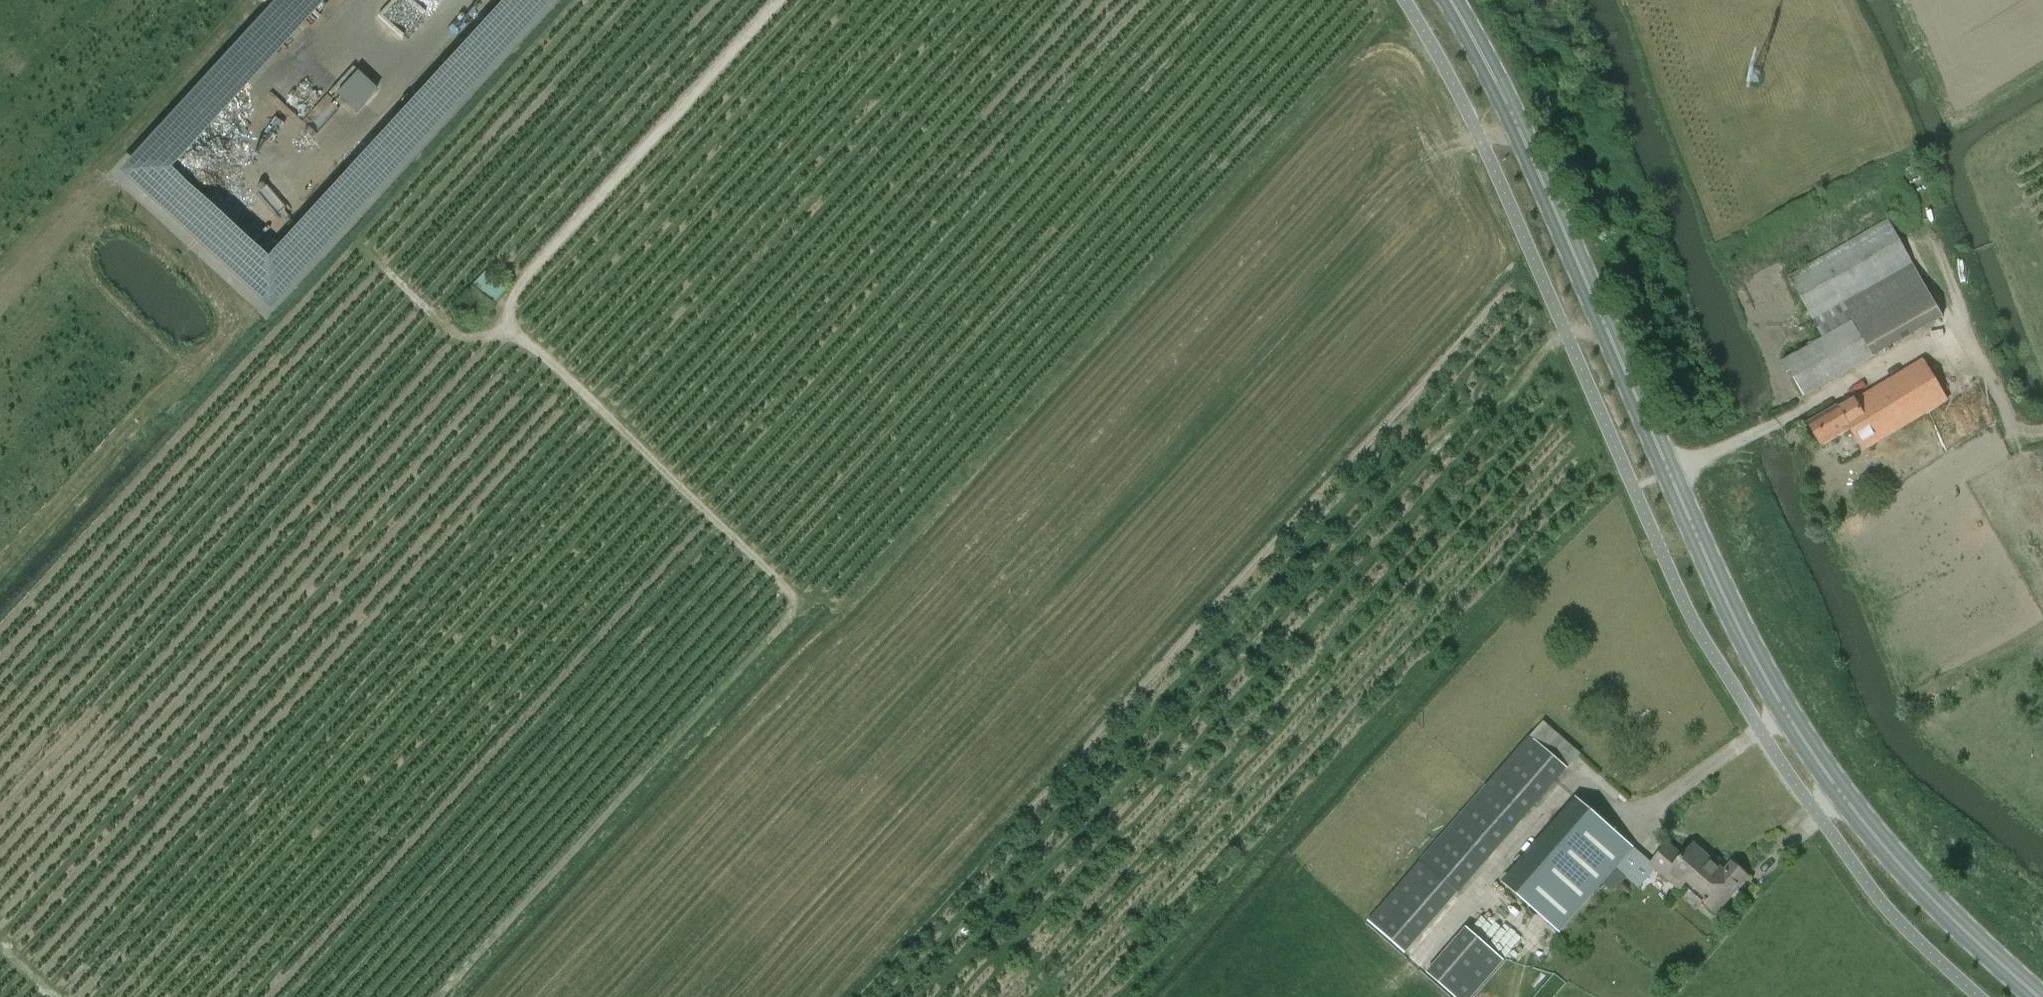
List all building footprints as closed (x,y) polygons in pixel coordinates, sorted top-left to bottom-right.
[(433,0),(412,0),(421,10),(433,0)] [(359,113),(380,89),(357,69),(336,92),(359,113)] [(171,167),(147,192),(191,234),(200,225),(208,232),(218,222),(223,227),(228,223),(171,167)] [(1789,276),(1813,321),(1822,338),(1781,363),(1802,399),(1873,358),(1943,318),(1888,220),(1789,276)] [(472,288),(453,309),(472,326),(491,305),(492,306),(506,290),(485,271),(471,287),(472,288)] [(1948,402),(1923,360),(1854,400),(1859,408),(1845,416),(1838,405),(1808,423),(1822,446),(1850,430),(1864,453),(1948,402)] [(1529,736),(1367,920),(1406,955),(1568,769),(1581,754),(1544,721),(1531,737),(1529,736)] [(1603,884),(1634,848),(1576,798),(1502,883),(1561,934),(1603,884)] [(1634,848),(1603,884),(1610,890),(1623,875),(1640,889),(1656,869),(1679,888),(1697,867),(1707,876),(1717,866),(1693,845),(1682,858),(1669,846),(1653,863),(1634,848)] [(1725,873),(1717,866),(1707,876),(1697,867),(1679,888),(1680,890),(1687,882),(1706,899),(1704,903),(1716,914),(1748,877),(1733,864),(1725,873)] [(1432,977),(1454,996),(1473,996),(1504,961),(1472,933),(1432,977)]
